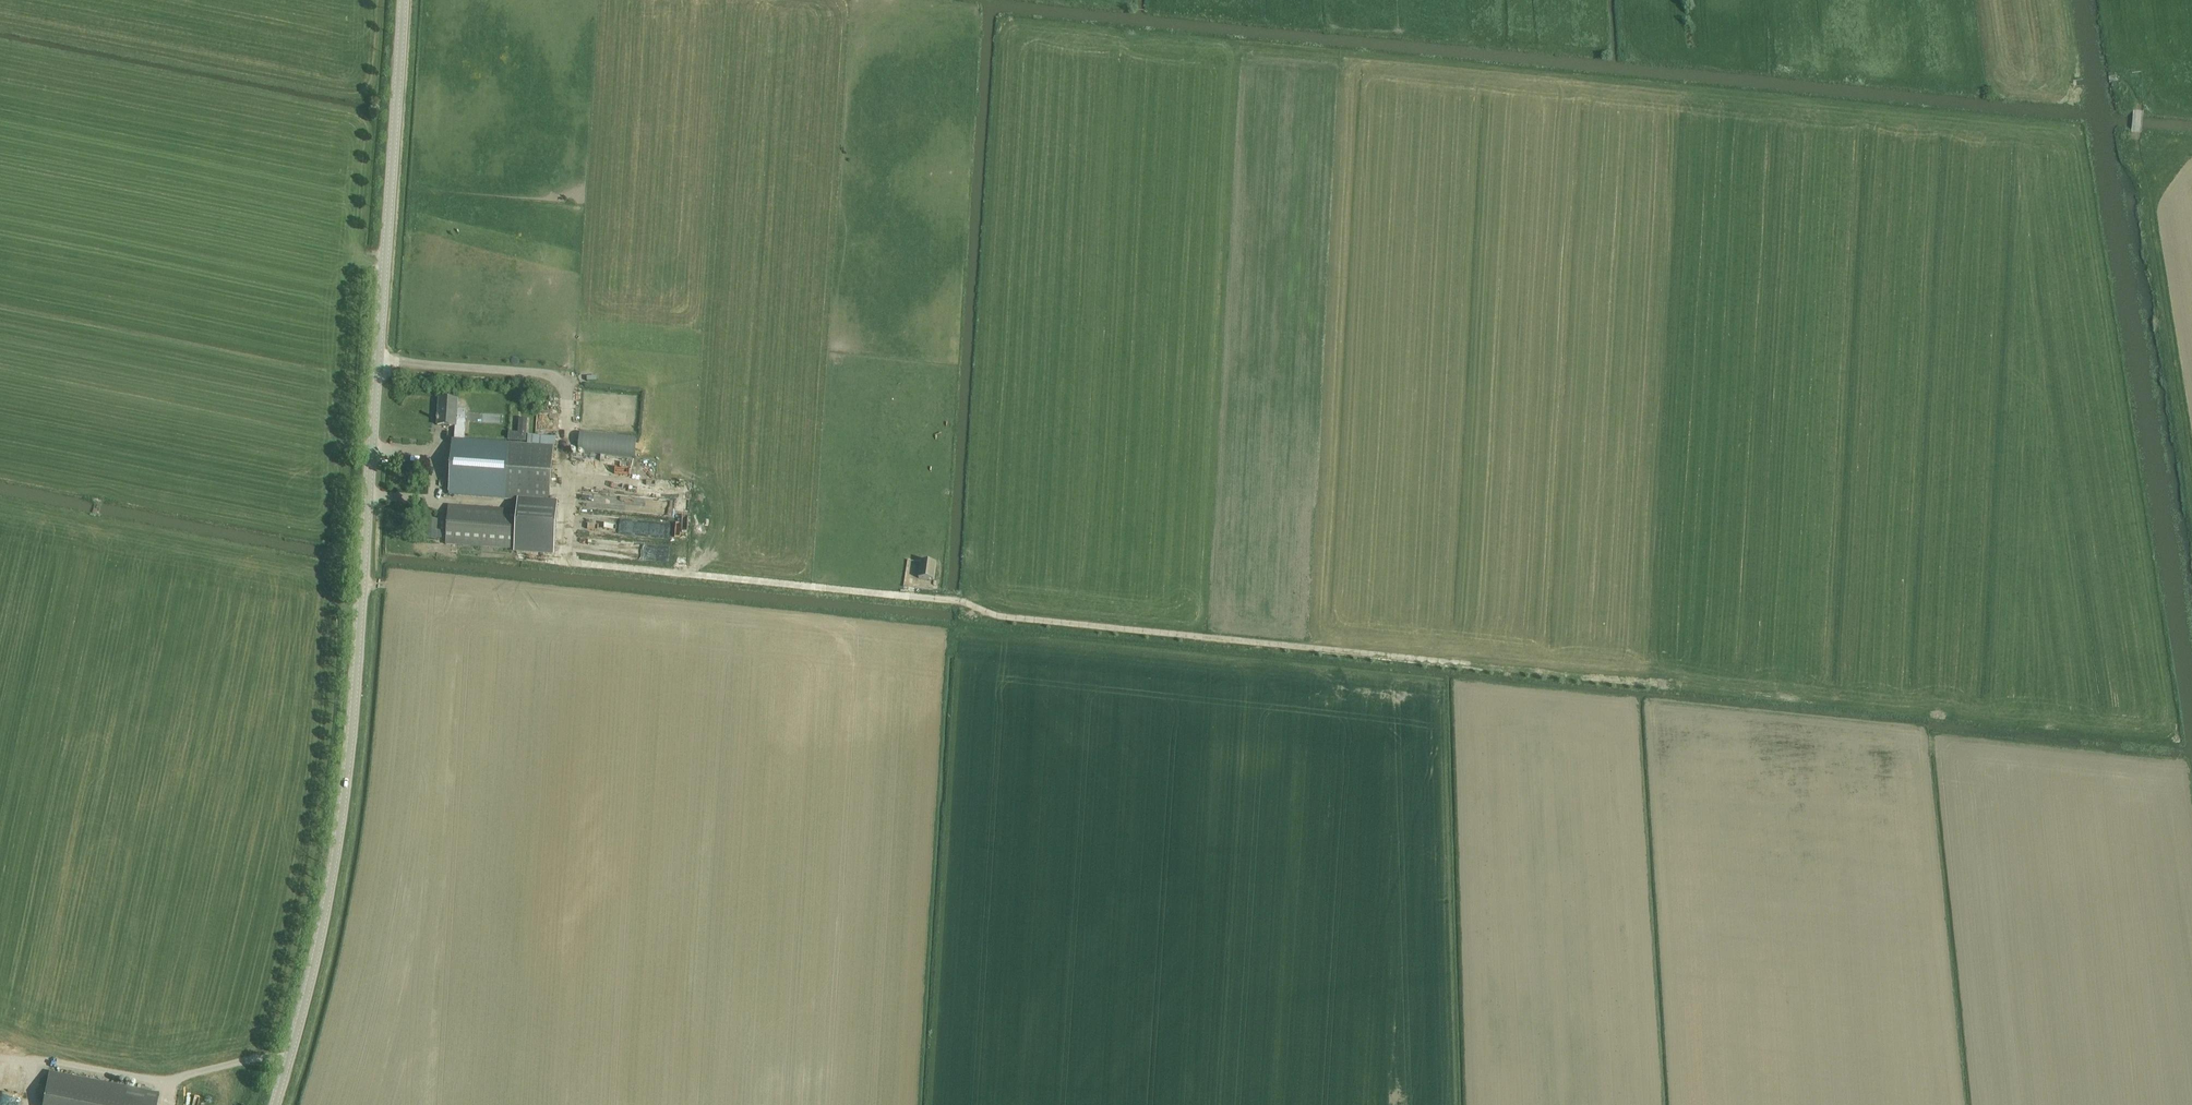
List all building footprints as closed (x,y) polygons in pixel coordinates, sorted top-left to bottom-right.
[(459,401),(453,400),(442,400),(441,408),(439,408),(438,425),(456,427),(455,440),(454,439),(450,495),(550,502),(553,447),(509,444),(464,440),(465,421),(457,420),(459,401)] [(521,440),(522,417),(515,417),(514,439),(521,440)] [(583,434),(583,452),(640,455),(641,437),(583,434)] [(672,491),(691,494),(693,483),(674,480),(672,491)] [(672,501),(587,494),(586,507),(671,514),(672,501)] [(446,544),(524,550),(556,552),(559,503),(527,501),(527,511),(449,506),(446,544)] [(647,524),(649,537),(656,536),(654,523),(647,524)] [(435,531),(435,543),(443,544),(443,531),(435,531)] [(936,564),(921,561),(918,578),(934,581),(936,564)] [(43,1104),(156,1104),(159,1093),(49,1072),(43,1104)]
